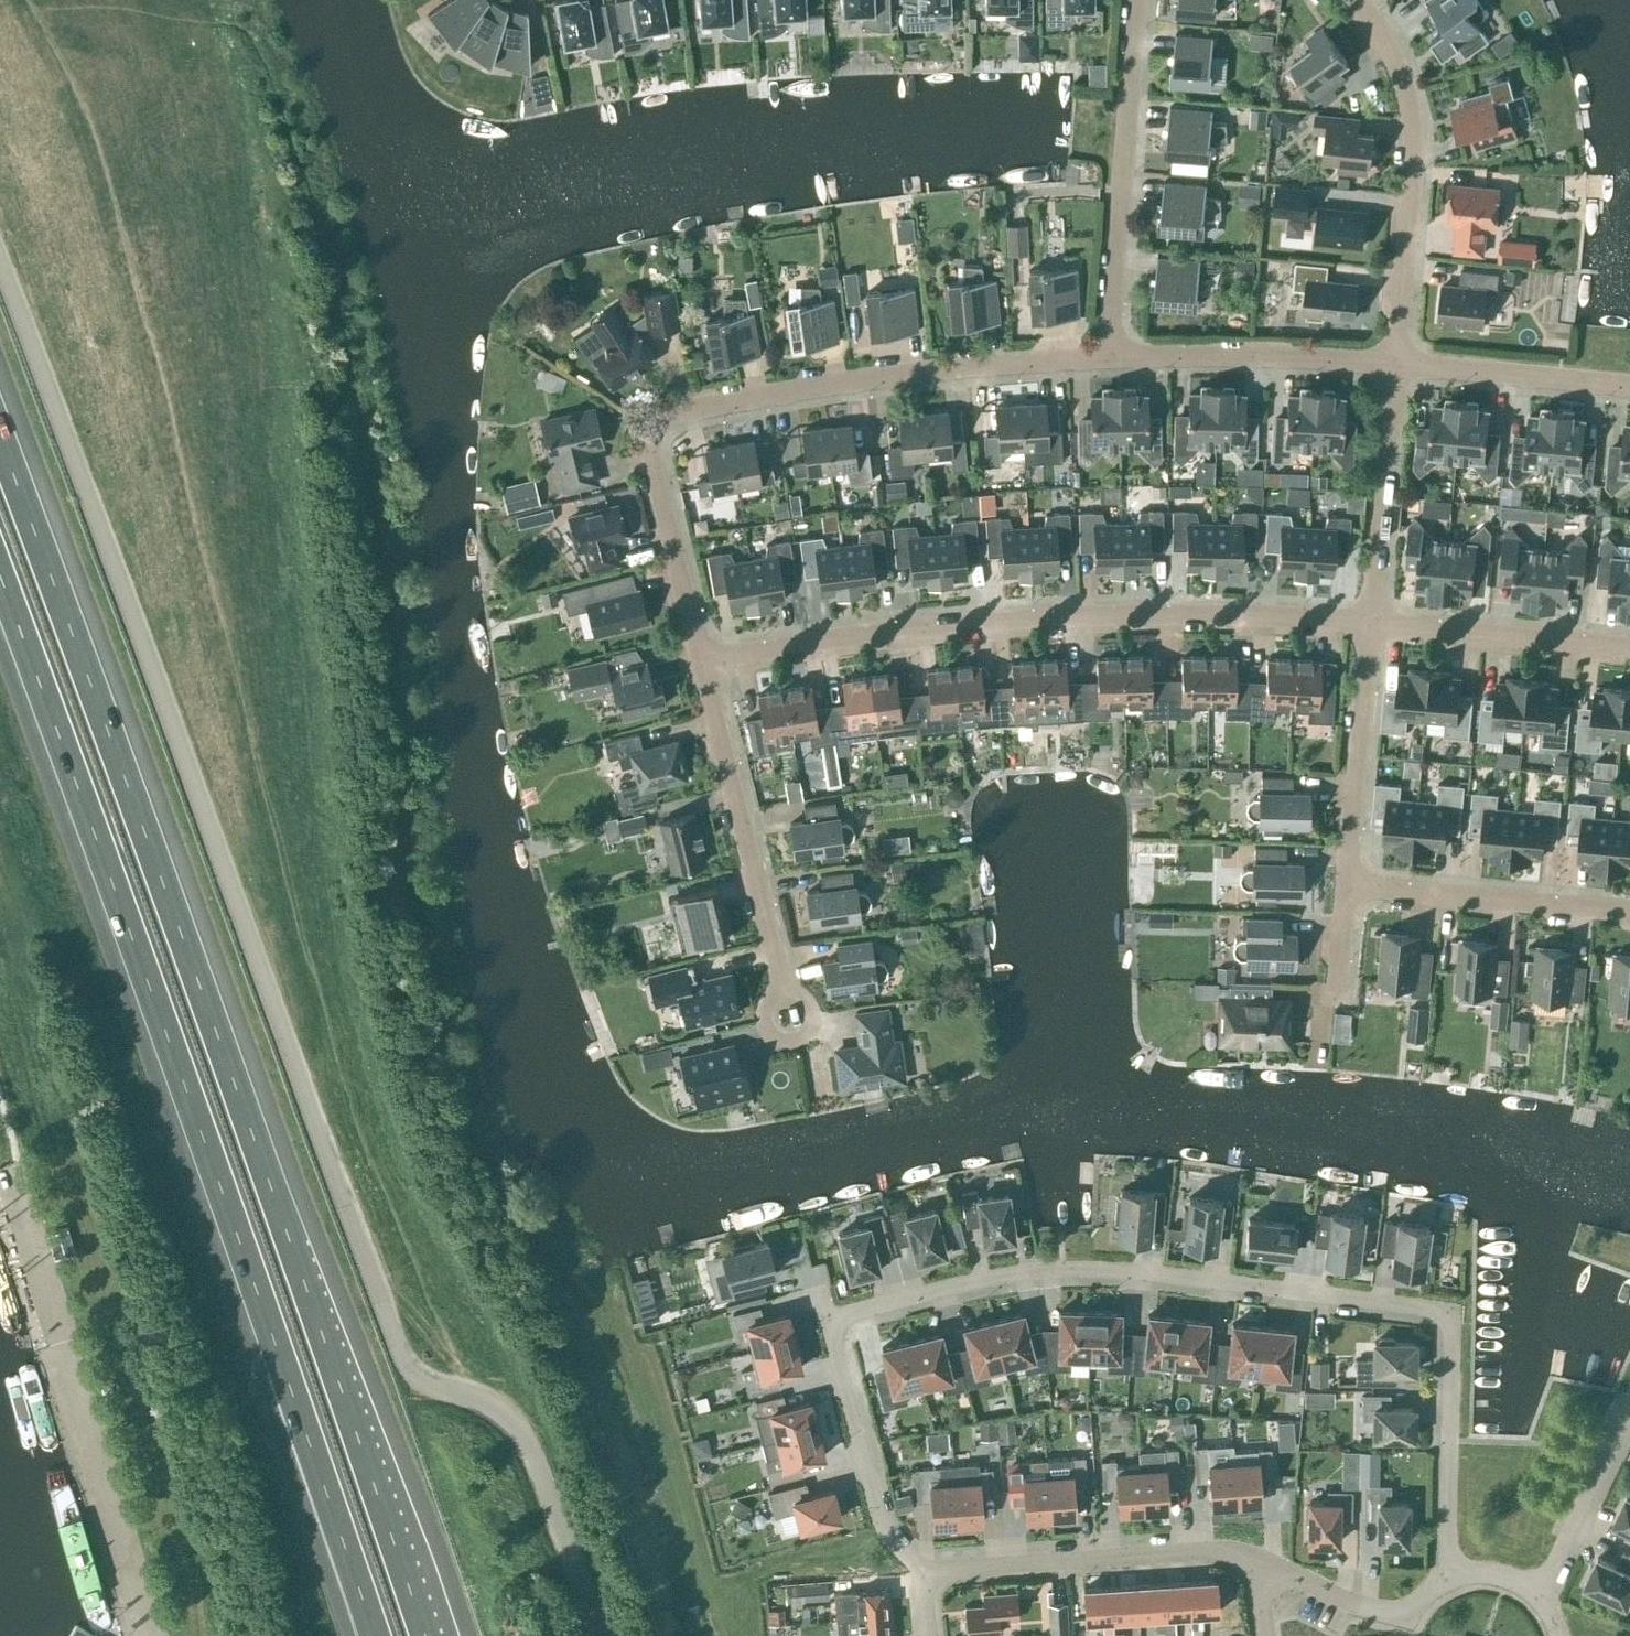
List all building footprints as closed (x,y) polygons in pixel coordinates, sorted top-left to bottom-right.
[(526,11),(507,8),(490,0),(449,0),(427,14),(453,43),(490,62),(529,67),(526,11)] [(588,0),(554,0),(562,46),(582,43),(584,51),(591,55),(599,56),(607,56),(613,55),(604,3),(589,5),(588,0)] [(629,52),(637,49),(644,45),(650,39),(648,31),(668,27),(663,0),(618,0),(614,1),(623,53),(629,52)] [(668,18),(684,18),(683,0),(667,0),(668,18)] [(699,24),(719,22),(720,30),(727,35),(734,37),(742,37),(742,38),(748,37),(746,0),(697,0),(699,24)] [(765,36),(773,34),(780,31),(787,26),(786,17),(806,16),(805,0),(756,0),(759,37),(765,36)] [(840,14),(861,14),(861,22),(868,27),(875,29),(884,30),(890,30),(889,0),(840,0),(840,14)] [(903,30),(909,29),(951,28),(951,10),(950,0),(902,0),(903,30)] [(1032,0),(984,0),(984,10),(1004,10),(1004,18),(1011,23),(1018,26),(1026,27),(1032,27),(1032,0)] [(1051,27),(1059,26),(1067,23),(1074,18),(1074,10),(1094,10),(1094,0),(1045,0),(1045,27),(1051,27)] [(1217,0),(1179,0),(1178,11),(1177,11),(1177,12),(1190,13),(1189,16),(1203,17),(1203,14),(1216,15),(1216,14),(1215,14),(1217,0)] [(1489,40),(1476,22),(1488,14),(1479,0),(1425,0),(1446,30),(1431,41),(1443,57),(1457,46),(1465,57),(1489,40)] [(1513,25),(1493,36),(1502,51),(1522,39),(1513,25)] [(1312,104),(1334,88),(1351,76),(1343,65),(1347,62),(1323,28),(1308,38),(1314,47),(1292,64),(1310,88),(1304,93),(1312,104)] [(1272,49),(1273,35),(1251,33),(1250,47),(1272,49)] [(1210,83),(1213,36),(1176,34),(1172,80),(1171,81),(1210,85),(1210,83)] [(546,74),(529,79),(532,91),(549,86),(546,74)] [(1514,97),(1508,77),(1489,82),(1491,89),(1467,96),(1461,97),(1462,104),(1463,104),(1450,107),(1458,135),(1470,131),(1475,149),(1518,137),(1507,98),(1514,97)] [(1209,156),(1210,143),(1227,142),(1226,123),(1212,122),(1213,110),(1170,106),(1166,153),(1166,154),(1209,158),(1210,156),(1209,156)] [(1371,162),(1374,135),(1359,133),(1360,120),(1316,115),(1315,130),(1327,131),(1324,158),(1340,159),(1339,168),(1367,171),(1368,162),(1371,162)] [(1339,177),(1338,185),(1349,186),(1349,178),(1339,177)] [(1241,198),(1261,201),(1264,181),(1244,178),(1241,198)] [(1203,231),(1204,220),(1222,218),(1222,198),(1206,197),(1207,184),(1164,181),(1160,228),(1160,229),(1204,233),(1204,231),(1203,231)] [(1495,229),(1497,217),(1501,215),(1502,203),(1498,201),(1499,189),(1451,184),(1448,224),(1457,225),(1454,251),(1483,254),(1485,228),(1495,229)] [(1309,219),(1312,188),(1277,185),(1274,216),(1309,219)] [(1362,245),(1366,213),(1319,208),(1316,241),(1362,245)] [(1028,256),(1027,225),(1006,225),(1007,256),(1028,256)] [(1500,241),(1498,262),(1517,264),(1518,242),(1500,241)] [(1197,305),(1201,259),(1158,255),(1154,302),(1153,302),(1153,303),(1169,305),(1168,307),(1182,308),(1182,306),(1197,307),(1197,306),(1197,305)] [(1355,317),(1358,285),(1326,282),(1328,266),(1295,262),(1292,289),(1306,291),(1303,312),(1307,312),(1306,318),(1322,319),(1323,314),(1355,317)] [(838,284),(835,265),(817,268),(820,287),(838,284)] [(982,280),(981,266),(962,266),(961,282),(948,284),(948,283),(947,284),(949,299),(946,299),(947,313),(950,312),(952,327),(953,327),(1000,322),(995,279),(982,280)] [(1079,316),(1076,268),(1030,271),(1029,270),(1028,270),(1029,288),(1026,289),(1027,302),(1030,302),(1031,320),(1033,320),(1033,319),(1079,316)] [(1497,292),(1499,273),(1461,270),(1459,287),(1442,285),(1438,321),(1464,324),(1463,329),(1479,331),(1480,325),(1483,326),(1487,291),(1497,292)] [(1508,271),(1507,282),(1520,283),(1521,272),(1508,271)] [(856,272),(843,273),(847,304),(860,303),(856,272)] [(820,300),(818,287),(799,286),(799,303),(786,305),(785,305),(787,320),(784,321),(786,334),(789,333),(791,349),(793,348),(839,341),(833,299),(820,300)] [(895,290),(895,287),(881,288),(882,291),(867,293),(865,293),(867,308),(864,308),(866,322),(869,321),(870,337),(872,336),(918,331),(913,288),(895,290)] [(617,310),(572,339),(588,363),(594,359),(612,388),(629,377),(630,379),(641,372),(640,370),(655,360),(638,335),(648,329),(649,333),(679,327),(673,292),(642,297),(646,315),(627,327),(619,315),(617,310)] [(745,313),(743,299),(724,300),(724,317),(706,320),(705,320),(708,335),(705,335),(707,349),(710,348),(713,363),(714,363),(760,354),(753,312),(745,313)] [(1215,444),(1216,389),(1203,389),(1203,394),(1188,394),(1188,420),(1174,419),(1173,456),(1180,464),(1201,444),(1215,444)] [(1216,389),(1215,444),(1228,444),(1249,465),(1256,458),(1257,421),(1242,421),(1243,395),(1229,395),(1229,389),(1216,389)] [(1118,391),(1119,446),(1133,446),(1154,466),(1161,458),(1160,421),(1146,421),(1145,395),(1131,396),(1131,390),(1118,391)] [(1105,446),(1119,446),(1118,391),(1105,391),(1105,396),(1091,397),(1091,423),(1077,423),(1078,460),(1086,467),(1105,446)] [(1312,447),(1315,392),(1302,391),(1302,396),(1288,395),(1286,421),(1272,420),(1270,458),(1277,466),(1298,446),(1312,447)] [(1315,392),(1312,447),(1325,448),(1345,469),(1352,463),(1355,425),(1341,425),(1342,399),(1328,398),(1328,393),(1315,392)] [(1456,458),(1461,403),(1449,402),(1448,407),(1434,406),(1431,432),(1417,430),(1414,467),(1420,475),(1442,457),(1456,458)] [(1461,403),(1456,458),(1470,459),(1488,481),(1496,475),(1500,438),(1486,437),(1488,411),(1474,410),(1474,404),(1461,403)] [(1020,405),(1022,448),(1023,448),(1024,463),(1062,461),(1060,431),(1046,432),(1045,404),(1020,405)] [(999,449),(1022,448),(1020,405),(995,407),(997,435),(983,436),(985,466),(1000,465),(999,449)] [(596,482),(588,448),(602,444),(593,409),(541,422),(550,457),(556,455),(564,490),(596,482)] [(1552,467),(1557,412),(1544,411),(1544,416),(1529,415),(1527,441),(1513,439),(1509,476),(1516,484),(1538,466),(1552,467)] [(923,415),(927,457),(950,455),(951,471),(966,469),(964,440),(950,441),(947,412),(923,415)] [(1557,412),(1552,467),(1565,468),(1584,491),(1592,484),(1595,447),(1581,446),(1584,420),(1569,419),(1570,413),(1557,412)] [(913,458),(927,457),(923,415),(898,417),(901,446),(887,447),(890,477),(912,474),(913,458)] [(1625,424),(1623,450),(1609,448),(1605,485),(1612,493),(1629,478),(1629,424),(1625,424)] [(826,428),(831,470),(845,469),(850,484),(871,481),(868,452),(854,453),(850,425),(826,428)] [(793,476),(831,470),(826,428),(801,431),(805,460),(791,462),(793,476)] [(729,446),(736,488),(774,481),(771,467),(758,470),(753,442),(729,446)] [(698,495),(736,488),(729,446),(704,450),(709,479),(696,481),(698,495)] [(1198,473),(1215,474),(1216,454),(1199,453),(1198,473)] [(507,512),(540,503),(534,479),(501,488),(507,512)] [(1444,499),(1443,516),(1451,517),(1452,500),(1444,499)] [(1542,511),(1542,501),(1503,499),(1503,509),(1542,511)] [(617,563),(612,541),(625,538),(617,506),(570,518),(578,550),(584,548),(590,570),(617,563)] [(1120,524),(1121,573),(1133,572),(1133,568),(1149,568),(1148,549),(1163,549),(1162,511),(1139,511),(1136,524),(1120,524)] [(1213,572),(1214,524),(1198,523),(1195,511),(1172,511),(1171,549),(1186,549),(1186,567),(1202,568),(1202,572),(1213,572)] [(1121,573),(1120,524),(1105,524),(1101,512),(1078,513),(1079,551),(1094,551),(1094,569),(1110,569),(1110,573),(1121,573)] [(1214,524),(1213,572),(1224,573),(1224,568),(1240,568),(1241,550),(1255,550),(1256,512),(1233,512),(1229,524),(1214,524)] [(1304,576),(1307,527),(1292,526),(1289,514),(1266,512),(1264,551),(1278,552),(1277,570),(1293,571),(1293,575),(1304,576)] [(1027,528),(1030,576),(1041,576),(1041,571),(1057,570),(1056,552),(1071,551),(1068,513),(1045,514),(1043,527),(1027,528)] [(1307,527),(1304,576),(1315,577),(1316,572),(1332,573),(1333,555),(1347,556),(1350,518),(1327,516),(1323,528),(1307,527)] [(1030,576),(1027,528),(1012,529),(1008,517),(985,518),(987,556),(1002,555),(1003,574),(1019,573),(1019,577),(1030,576)] [(1443,596),(1448,541),(1435,540),(1416,517),(1409,524),(1405,561),(1419,562),(1416,588),(1431,589),(1430,595),(1443,596)] [(934,535),(939,584),(950,583),(950,578),(966,577),(964,558),(978,557),(975,519),(952,521),(950,534),(934,535)] [(1448,541),(1443,596),(1456,597),(1456,592),(1471,593),(1473,567),(1487,569),(1491,532),(1484,524),(1462,543),(1448,541)] [(939,584),(934,535),(919,537),(914,525),(892,527),(895,565),(910,564),(911,582),(927,580),(928,585),(939,584)] [(1539,605),(1544,550),(1531,549),(1512,527),(1504,533),(1501,570),(1515,571),(1512,597),(1527,599),(1526,604),(1539,605)] [(842,546),(848,594),(859,593),(859,588),(875,586),(872,568),(887,566),(882,528),(859,531),(857,544),(842,546)] [(1544,550),(1539,605),(1552,606),(1552,601),(1567,602),(1569,576),(1583,578),(1587,541),(1580,533),(1558,551),(1544,550)] [(1626,558),(1608,535),(1600,542),(1596,579),(1611,580),(1608,606),(1623,608),(1622,613),(1629,614),(1629,558),(1626,558)] [(848,594),(842,546),(826,548),(821,536),(799,539),(804,577),(818,575),(821,594),(836,591),(837,596),(848,594)] [(750,560),(758,608),(769,606),(768,602),(784,599),(781,581),(795,578),(789,541),(766,545),(765,558),(750,560)] [(758,608),(750,560),(734,563),(729,551),(706,555),(713,593),(727,591),(731,609),(746,606),(747,610),(758,608)] [(621,593),(617,577),(561,591),(567,614),(588,609),(595,636),(646,623),(638,589),(621,593)] [(615,668),(612,657),(569,668),(576,699),(612,690),(614,697),(616,696),(622,719),(647,712),(646,708),(666,703),(661,684),(652,686),(646,660),(615,668)] [(1166,717),(1165,679),(1150,680),(1149,657),(1123,658),(1124,703),(1140,702),(1141,717),(1166,717)] [(1207,702),(1208,657),(1182,657),(1181,679),(1165,679),(1166,717),(1190,717),(1190,702),(1207,702)] [(1248,718),(1250,681),(1234,680),(1234,658),(1208,657),(1207,702),(1224,702),(1224,718),(1248,718)] [(1107,703),(1124,703),(1123,658),(1096,658),(1097,681),(1081,681),(1082,719),(1107,718),(1107,703)] [(1291,705),(1293,660),(1267,659),(1265,681),(1250,681),(1248,718),(1273,719),(1274,704),(1291,705)] [(1082,719),(1081,681),(1065,682),(1064,660),(1038,661),(1040,706),(1057,705),(1058,720),(1082,719)] [(1293,660),(1291,705),(1307,706),(1307,721),(1332,722),(1334,685),(1318,684),(1319,661),(1293,660)] [(1024,707),(1040,706),(1038,661),(1011,663),(1012,685),(997,686),(1000,724),(1024,722),(1024,707)] [(1000,724),(997,686),(981,688),(979,665),(953,668),(957,712),(974,711),(975,726),(1000,724)] [(958,727),(957,712),(953,668),(926,670),(928,692),(913,694),(917,731),(958,727)] [(1426,719),(1430,671),(1410,669),(1410,674),(1400,673),(1397,702),(1383,701),(1380,730),(1406,732),(1407,718),(1426,719)] [(1430,671),(1426,719),(1445,721),(1443,736),(1469,738),(1471,709),(1457,707),(1460,678),(1450,677),(1450,673),(1430,671)] [(876,737),(917,731),(913,694),(897,696),(894,674),(868,677),(874,722),(876,737)] [(876,737),(874,722),(868,677),(842,681),(845,703),(829,705),(835,742),(859,739),(876,737)] [(1523,729),(1528,680),(1508,678),(1507,683),(1498,682),(1495,711),(1480,710),(1477,739),(1503,741),(1504,727),(1523,729)] [(1528,680),(1523,729),(1542,731),(1541,745),(1566,748),(1569,718),(1554,717),(1557,688),(1548,687),(1548,682),(1528,680)] [(835,742),(829,705),(813,708),(810,685),(784,690),(791,734),(808,731),(810,746),(835,742)] [(1621,738),(1625,689),(1605,687),(1605,692),(1595,691),(1592,720),(1578,719),(1575,748),(1600,751),(1602,736),(1621,738)] [(1621,738),(1629,739),(1629,690),(1625,689),(1621,738)] [(775,737),(791,734),(784,690),(758,694),(761,717),(745,719),(753,756),(777,752),(775,737)] [(638,733),(604,742),(608,759),(618,757),(621,769),(634,765),(638,784),(621,788),(626,809),(658,801),(654,786),(685,778),(676,741),(642,750),(638,733)] [(1497,765),(1518,766),(1519,753),(1498,751),(1497,765)] [(1291,792),(1292,776),(1261,776),(1260,791),(1259,791),(1259,798),(1252,798),(1247,802),(1246,807),(1248,813),(1252,817),(1258,817),(1258,824),(1262,824),(1262,832),(1281,833),(1281,825),(1305,825),(1305,828),(1307,828),(1307,792),(1291,792)] [(1413,850),(1418,801),(1399,800),(1401,785),(1375,783),(1372,812),(1387,813),(1384,843),(1394,844),(1393,848),(1413,850)] [(1418,801),(1413,850),(1434,852),(1434,847),(1444,848),(1446,819),(1461,820),(1464,786),(1438,783),(1436,803),(1418,801)] [(1511,859),(1515,810),(1496,809),(1498,794),(1472,792),(1469,821),(1484,823),(1481,852),(1491,853),(1491,857),(1511,859)] [(1515,810),(1511,859),(1531,861),(1531,856),(1541,857),(1544,828),(1558,829),(1561,800),(1535,798),(1534,812),(1515,810)] [(836,816),(834,801),(803,805),(805,821),(789,823),(794,858),(796,858),(795,855),(820,852),(821,860),(839,858),(838,849),(842,849),(841,842),(847,841),(851,837),(852,831),(850,825),(844,822),(838,823),(837,816),(836,816)] [(1608,868),(1613,819),(1594,818),(1595,803),(1570,801),(1567,830),(1581,832),(1579,861),(1588,862),(1588,866),(1608,868)] [(622,836),(648,829),(644,813),(618,820),(622,836)] [(698,832),(694,814),(660,822),(671,870),(706,862),(701,843),(702,842),(700,832),(698,832)] [(1608,868),(1628,870),(1629,865),(1629,866),(1629,821),(1613,819),(1608,868)] [(908,837),(897,838),(899,851),(909,850),(908,837)] [(1285,862),(1285,847),(1254,846),(1254,862),(1252,862),(1252,869),(1246,868),(1241,872),(1239,878),(1241,883),(1246,887),(1252,887),(1252,894),(1256,895),(1256,903),(1274,903),(1274,895),(1299,895),(1299,898),(1300,898),(1301,863),(1285,862)] [(910,880),(926,877),(924,859),(890,864),(893,880),(910,878),(910,880)] [(853,885),(850,870),(820,874),(822,890),(806,892),(811,927),(812,927),(812,924),(836,921),(838,929),(856,926),(855,918),(859,918),(858,911),(864,910),(868,905),(869,899),(866,894),(861,891),(855,892),(854,885),(853,885)] [(675,883),(664,886),(666,894),(677,891),(675,883)] [(680,949),(729,937),(716,886),(667,898),(680,949)] [(1149,910),(1148,924),(1172,925),(1172,911),(1149,910)] [(1293,968),(1294,933),(1278,933),(1278,917),(1241,916),(1241,933),(1246,933),(1246,939),(1240,939),(1235,942),(1233,948),(1234,954),(1239,957),(1245,958),(1245,965),(1249,965),(1249,973),(1267,973),(1267,965),(1292,966),(1292,968),(1293,968)] [(985,951),(981,921),(963,923),(966,953),(985,951)] [(1428,995),(1432,952),(1417,950),(1418,936),(1374,932),(1374,933),(1385,934),(1379,991),(1381,991),(1382,982),(1413,985),(1412,994),(1413,994),(1428,995)] [(869,954),(867,939),(837,943),(839,958),(823,961),(828,996),(829,995),(829,993),(853,990),(854,998),(872,995),(871,987),(875,986),(874,979),(880,979),(885,974),(886,968),(883,963),(878,960),(872,961),(871,954),(869,954)] [(1506,992),(1509,959),(1494,958),(1495,943),(1451,939),(1451,940),(1462,941),(1456,998),(1458,998),(1459,989),(1491,992),(1491,991),(1506,992)] [(1527,960),(1525,978),(1535,979),(1533,1005),(1534,1005),(1534,1013),(1564,1015),(1565,999),(1567,1000),(1567,998),(1582,1000),(1585,966),(1570,965),(1572,950),(1528,946),(1528,948),(1538,949),(1537,961),(1527,960)] [(1605,953),(1605,955),(1615,956),(1610,1012),(1611,1012),(1612,1004),(1629,1005),(1629,956),(1605,953)] [(688,984),(684,967),(648,975),(655,1004),(679,998),(686,1025),(719,1017),(722,1019),(731,1017),(733,1013),(738,1012),(729,974),(688,984)] [(1270,1001),(1271,983),(1229,982),(1229,1000),(1222,1000),(1221,1041),(1238,1041),(1238,1047),(1258,1048),(1258,1041),(1286,1042),(1287,1001),(1270,1001)] [(1508,1029),(1510,1002),(1492,1000),(1490,1027),(1508,1029)] [(1424,1042),(1428,1009),(1411,1007),(1407,1040),(1424,1042)] [(891,1043),(886,1009),(855,1013),(859,1047),(836,1050),(842,1087),(902,1079),(897,1042),(891,1043)] [(1511,1019),(1510,1033),(1527,1034),(1528,1020),(1511,1019)] [(738,1066),(733,1043),(678,1056),(687,1091),(693,1090),(697,1108),(751,1095),(743,1065),(738,1066)] [(668,1047),(659,1049),(663,1064),(672,1062),(668,1047)] [(977,1198),(976,1190),(961,1193),(965,1220),(980,1218),(984,1244),(1014,1239),(1008,1194),(977,1198)] [(1162,1226),(1165,1193),(1120,1190),(1119,1201),(1115,1200),(1114,1222),(1118,1223),(1116,1236),(1148,1239),(1149,1225),(1162,1226)] [(1229,1236),(1233,1203),(1188,1197),(1187,1208),(1183,1208),(1180,1229),(1167,1228),(1166,1236),(1183,1238),(1183,1243),(1214,1247),(1216,1234),(1229,1236)] [(906,1216),(904,1208),(890,1212),(896,1239),(909,1236),(916,1261),(946,1254),(935,1209),(906,1216)] [(1362,1250),(1364,1229),(1361,1228),(1362,1217),(1318,1212),(1313,1244),(1326,1246),(1324,1259),(1356,1263),(1358,1250),(1362,1250)] [(879,1270),(876,1258),(891,1254),(881,1214),(865,1218),(866,1226),(838,1233),(842,1247),(837,1248),(841,1266),(846,1264),(849,1278),(879,1270)] [(1305,1244),(1308,1217),(1294,1216),(1294,1223),(1248,1219),(1244,1250),(1291,1255),(1292,1242),(1305,1244)] [(1428,1260),(1431,1238),(1427,1238),(1429,1227),(1384,1221),(1380,1253),(1392,1255),(1391,1268),(1422,1273),(1424,1259),(1428,1260)] [(753,1245),(752,1241),(731,1246),(732,1250),(722,1253),(722,1254),(704,1258),(715,1299),(733,1295),(733,1296),(765,1288),(762,1275),(775,1272),(767,1241),(753,1245)] [(654,1299),(636,1303),(641,1323),(659,1318),(654,1299)] [(754,1350),(793,1341),(786,1313),(784,1313),(784,1314),(763,1320),(759,1307),(732,1314),(736,1328),(747,1325),(754,1350)] [(1088,1357),(1089,1311),(1059,1310),(1059,1336),(1043,1335),(1046,1368),(1046,1369),(1069,1370),(1070,1356),(1088,1357)] [(1129,1372),(1131,1339),(1118,1338),(1119,1312),(1089,1311),(1088,1357),(1107,1357),(1107,1370),(1129,1372)] [(1046,1368),(1043,1335),(1028,1338),(1022,1313),(993,1320),(1004,1365),(1022,1360),(1025,1373),(1046,1368)] [(1172,1363),(1178,1318),(1148,1314),(1145,1340),(1131,1339),(1129,1372),(1140,1373),(1142,1360),(1172,1363)] [(1213,1381),(1216,1348),(1205,1347),(1207,1321),(1178,1318),(1172,1363),(1193,1366),(1191,1379),(1213,1381)] [(986,1369),(1004,1365),(993,1320),(964,1327),(970,1353),(958,1356),(966,1388),(989,1382),(986,1369)] [(1257,1372),(1262,1327),(1232,1323),(1229,1349),(1216,1348),(1213,1381),(1237,1383),(1238,1370),(1257,1372)] [(1262,1327),(1257,1372),(1275,1374),(1274,1387),(1298,1390),(1302,1357),(1289,1356),(1292,1330),(1262,1327)] [(966,1388),(958,1356),(946,1358),(940,1333),(911,1340),(922,1385),(940,1381),(943,1393),(966,1388)] [(1393,1342),(1393,1339),(1379,1339),(1379,1342),(1374,1342),(1374,1359),(1356,1359),(1355,1384),(1401,1385),(1401,1371),(1413,1371),(1413,1372),(1414,1372),(1414,1343),(1393,1342)] [(904,1389),(922,1385),(911,1340),(881,1347),(888,1373),(875,1376),(883,1408),(907,1402),(904,1389)] [(793,1341),(754,1350),(749,1351),(753,1368),(742,1371),(748,1395),(780,1387),(777,1373),(798,1367),(798,1368),(800,1368),(793,1341)] [(1311,1354),(1312,1377),(1330,1377),(1329,1354),(1311,1354)] [(1306,1391),(1306,1406),(1319,1406),(1319,1391),(1306,1391)] [(1412,1408),(1390,1408),(1390,1394),(1362,1394),(1362,1419),(1374,1419),(1373,1436),(1378,1436),(1378,1440),(1413,1441),(1414,1408),(1412,1408)] [(782,1395),(755,1402),(759,1415),(755,1416),(762,1443),(816,1429),(808,1401),(807,1401),(807,1402),(786,1408),(782,1395)] [(1280,1414),(1281,1442),(1297,1441),(1296,1413),(1280,1414)] [(1015,1442),(1013,1418),(997,1419),(999,1443),(1015,1442)] [(1194,1422),(1183,1423),(1184,1440),(1195,1440),(1194,1422)] [(816,1429),(762,1443),(766,1458),(763,1459),(769,1483),(803,1474),(800,1461),(821,1455),(821,1456),(823,1456),(816,1429)] [(702,1440),(692,1442),(696,1458),(711,1454),(709,1446),(702,1440)] [(1235,1503),(1232,1463),(1219,1464),(1218,1446),(1193,1447),(1196,1482),(1209,1481),(1211,1503),(1210,1503),(1210,1505),(1235,1503)] [(1152,1450),(1138,1451),(1139,1464),(1140,1464),(1141,1470),(1144,1510),(1168,1508),(1168,1506),(1167,1506),(1166,1484),(1179,1483),(1177,1449),(1152,1450)] [(1231,1458),(1232,1463),(1235,1503),(1261,1501),(1261,1500),(1260,1500),(1259,1477),(1272,1476),(1270,1449),(1247,1450),(1247,1457),(1231,1458)] [(1059,1459),(1045,1460),(1049,1516),(1075,1515),(1075,1513),(1074,1513),(1073,1491),(1086,1490),(1084,1457),(1059,1459)] [(1021,1467),(1008,1468),(1010,1495),(1010,1498),(1012,1498),(1012,1501),(1024,1500),(1025,1517),(1024,1517),(1024,1518),(1049,1516),(1045,1460),(1020,1462),(1021,1467)] [(1115,1460),(1101,1461),(1103,1489),(1116,1488),(1118,1510),(1117,1510),(1117,1512),(1144,1510),(1141,1470),(1140,1464),(1139,1464),(1116,1466),(1115,1460)] [(976,1464),(953,1466),(958,1523),(982,1521),(982,1520),(981,1520),(980,1497),(993,1496),(991,1469),(977,1470),(976,1464)] [(931,1525),(958,1523),(953,1466),(914,1469),(916,1501),(930,1500),(932,1523),(931,1523),(931,1525)] [(1343,1471),(1343,1486),(1359,1486),(1359,1472),(1343,1471)] [(768,1493),(774,1517),(796,1511),(800,1528),(805,1527),(806,1530),(840,1521),(831,1489),(830,1490),(809,1496),(805,1483),(768,1493)] [(1410,1523),(1411,1508),(1407,1508),(1407,1504),(1390,1503),(1390,1485),(1365,1484),(1364,1519),(1378,1519),(1378,1542),(1377,1542),(1377,1543),(1406,1544),(1407,1522),(1410,1523)] [(1351,1519),(1352,1491),(1327,1491),(1326,1502),(1309,1502),(1309,1507),(1306,1507),(1305,1521),(1309,1521),(1309,1542),(1338,1543),(1338,1541),(1337,1541),(1338,1519),(1351,1519)] [(1627,1496),(1614,1523),(1629,1531),(1629,1497),(1627,1496)] [(1628,1554),(1622,1568),(1598,1557),(1585,1585),(1626,1605),(1629,1597),(1629,1555),(1628,1554)] [(1190,1581),(1192,1614),(1200,1613),(1217,1612),(1215,1580),(1190,1581)] [(1174,1615),(1192,1614),(1190,1581),(1165,1583),(1168,1635),(1175,1635),(1174,1615)] [(800,1599),(831,1596),(830,1582),(799,1584),(800,1599)] [(1165,1583),(1137,1585),(1139,1617),(1153,1616),(1155,1635),(1168,1635),(1165,1583)] [(1112,1619),(1139,1617),(1137,1585),(1110,1587),(1112,1619)] [(1112,1619),(1110,1587),(1083,1588),(1085,1621),(1101,1620),(1102,1635),(1113,1635),(1113,1632),(1112,1619)] [(888,1589),(835,1593),(837,1620),(858,1618),(890,1616),(889,1610),(891,1609),(890,1601),(888,1599),(888,1589)] [(966,1635),(1000,1633),(999,1620),(1018,1619),(1016,1593),(983,1596),(983,1607),(964,1608),(965,1619),(962,1622),(962,1629),(966,1630),(966,1635)] [(1065,1603),(1050,1604),(1052,1635),(1067,1635),(1065,1603)] [(783,1608),(767,1610),(768,1625),(785,1623),(783,1608)] [(837,1620),(838,1635),(891,1635),(891,1631),(893,1629),(892,1621),(890,1620),(890,1616),(858,1618),(837,1620)] [(1192,1627),(1192,1635),(1201,1635),(1201,1626),(1192,1627)]
